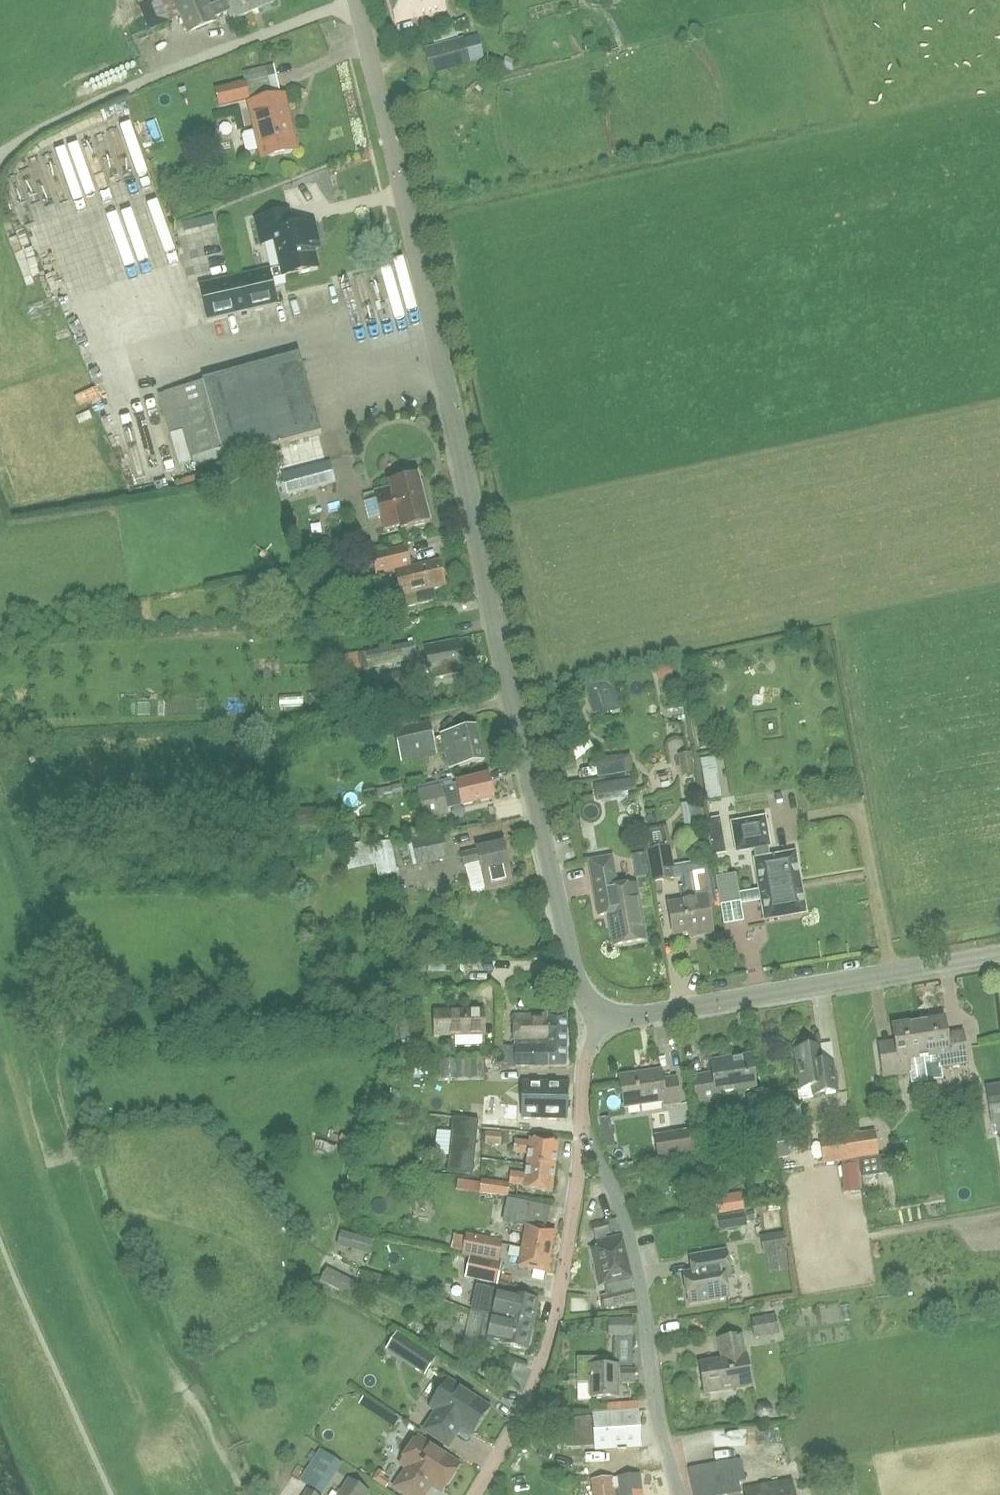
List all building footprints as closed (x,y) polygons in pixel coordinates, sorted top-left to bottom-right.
[(209,6),(206,0),(174,0),(188,33),(215,21),(214,17),(230,10),(234,19),(273,2),(272,0),(223,0),(209,6)] [(396,22),(444,10),(442,0),(390,0),(396,22)] [(462,39),(425,49),(432,74),(468,64),(462,39)] [(259,64),(263,91),(294,86),(290,59),(259,64)] [(244,81),(213,88),(218,108),(248,101),(244,81)] [(261,159),(296,150),(283,94),(248,103),(254,130),(243,132),(241,136),(244,150),(248,152),(259,149),(261,159)] [(231,160),(227,142),(199,147),(203,166),(231,160)] [(188,210),(202,202),(198,193),(183,201),(188,210)] [(270,270),(272,279),(317,268),(310,241),(317,239),(313,221),(291,226),(287,210),(254,218),(260,244),(273,240),(280,268),(270,270)] [(277,302),(272,279),(270,270),(199,286),(207,319),(277,302)] [(320,433),(298,353),(202,380),(208,402),(177,410),(191,458),(221,449),(224,460),(320,433)] [(336,483),(329,460),(281,473),(282,477),(274,480),(278,493),(286,492),(287,496),(336,483)] [(429,521),(417,475),(388,482),(389,486),(374,490),(384,529),(399,525),(400,529),(429,521)] [(394,567),(403,608),(436,600),(433,588),(445,586),(439,560),(411,567),(406,546),(372,554),(376,571),(394,567)] [(458,639),(423,647),(429,678),(464,670),(458,639)] [(416,657),(413,642),(399,645),(403,660),(416,657)] [(384,693),(408,688),(405,671),(381,675),(384,693)] [(598,683),(586,686),(592,710),(604,708),(598,683)] [(434,755),(428,723),(395,730),(401,761),(434,755)] [(483,760),(475,726),(440,734),(448,769),(483,760)] [(682,776),(696,774),(692,751),(678,754),(682,776)] [(597,758),(600,779),(635,774),(632,753),(597,758)] [(493,798),(487,776),(438,788),(418,792),(426,821),(445,816),(443,810),(493,798)] [(596,796),(630,791),(628,779),(594,784),(596,796)] [(721,785),(706,788),(708,799),(723,797),(721,785)] [(725,845),(720,817),(706,820),(711,848),(725,845)] [(804,913),(794,853),(769,858),(767,846),(768,846),(763,818),(732,824),(737,851),(753,848),(755,860),(754,860),(764,920),(804,913)] [(442,833),(410,840),(416,867),(448,859),(442,833)] [(375,866),(394,861),(390,841),(370,845),(375,866)] [(503,843),(461,853),(464,865),(478,862),(484,890),(512,884),(503,843)] [(648,850),(653,882),(673,879),(669,847),(648,850)] [(645,940),(635,885),(613,888),(607,857),(588,860),(597,916),(610,913),(612,927),(610,927),(613,945),(645,940)] [(720,905),(740,902),(735,874),(715,877),(720,905)] [(667,904),(673,935),(694,932),(695,936),(713,933),(706,893),(691,895),(692,900),(667,904)] [(484,1035),(484,1011),(447,1012),(447,1020),(434,1021),(435,1036),(455,1036),(455,1046),(483,1045),(483,1046),(484,1046),(484,1035)] [(514,1048),(496,1048),(495,1062),(510,1063),(514,1066),(565,1066),(566,1015),(513,1015),(513,1046),(514,1046),(514,1048)] [(917,1022),(923,1057),(938,1055),(940,1067),(967,1063),(963,1038),(947,1041),(943,1018),(917,1022)] [(423,1056),(419,1019),(398,1021),(401,1057),(423,1056)] [(908,1060),(923,1057),(917,1022),(892,1026),(895,1049),(879,1051),(883,1076),(910,1071),(908,1060)] [(794,1049),(800,1089),(811,1087),(812,1094),(837,1091),(833,1065),(822,1067),(819,1045),(794,1049)] [(750,1056),(710,1062),(712,1074),(692,1077),(696,1104),(717,1101),(716,1095),(754,1089),(750,1056)] [(455,1057),(455,1061),(439,1061),(439,1080),(462,1080),(484,1080),(483,1057),(476,1057),(455,1057)] [(660,1070),(619,1076),(623,1108),(664,1102),(664,1105),(679,1103),(675,1078),(662,1080),(660,1070)] [(565,1119),(565,1100),(566,1082),(522,1081),(521,1118),(565,1119)] [(992,1125),(999,1124),(999,1098),(988,1100),(992,1125)] [(596,1136),(610,1134),(605,1104),(592,1106),(596,1136)] [(478,1120),(453,1117),(447,1172),(472,1175),(478,1120)] [(859,1164),(860,1177),(880,1174),(875,1131),(860,1133),(858,1118),(852,1119),(854,1134),(858,1159),(859,1164)] [(500,1133),(500,1131),(484,1130),(484,1144),(500,1145),(500,1144),(508,1145),(509,1134),(500,1133)] [(690,1131),(655,1136),(658,1159),(693,1154),(690,1131)] [(822,1165),(858,1159),(854,1134),(819,1139),(822,1165)] [(333,1148),(335,1142),(317,1136),(315,1141),(313,1146),(313,1148),(314,1148),(331,1154),(333,1148)] [(527,1154),(526,1164),(554,1168),(557,1143),(529,1140),(529,1142),(513,1140),(512,1152),(527,1154)] [(510,1173),(509,1185),(523,1187),(523,1189),(551,1193),(554,1168),(526,1164),(525,1175),(510,1173)] [(862,1190),(860,1177),(859,1164),(840,1166),(844,1193),(862,1190)] [(493,1194),(494,1180),(483,1179),(481,1192),(493,1194)] [(457,1180),(456,1190),(464,1191),(466,1180),(457,1180)] [(715,1197),(717,1214),(743,1210),(741,1193),(715,1197)] [(525,1225),(517,1267),(547,1272),(555,1230),(543,1228),(547,1208),(508,1201),(504,1221),(525,1225)] [(601,1208),(603,1220),(618,1217),(615,1205),(601,1208)] [(738,1222),(753,1221),(752,1211),(737,1212),(738,1222)] [(594,1237),(619,1230),(616,1218),(591,1225),(594,1237)] [(328,1244),(362,1256),(369,1238),(335,1225),(328,1244)] [(785,1232),(760,1236),(763,1254),(788,1249),(785,1232)] [(498,1258),(501,1243),(465,1236),(452,1234),(449,1249),(498,1258)] [(632,1283),(621,1235),(595,1241),(596,1246),(590,1247),(589,1247),(598,1286),(603,1285),(605,1295),(600,1296),(603,1308),(635,1300),(631,1283),(632,1283)] [(687,1306),(730,1299),(726,1278),(732,1277),(727,1248),(688,1255),(689,1262),(688,1263),(689,1270),(681,1272),(687,1306)] [(496,1285),(498,1275),(501,1263),(469,1256),(464,1278),(496,1285)] [(357,1283),(327,1267),(320,1281),(350,1296),(357,1283)] [(455,1281),(452,1291),(469,1296),(472,1285),(455,1281)] [(588,1298),(588,1286),(574,1285),(573,1297),(588,1298)] [(485,1315),(532,1325),(538,1300),(491,1289),(485,1315)] [(432,1304),(459,1307),(457,1326),(471,1327),(474,1296),(433,1292),(432,1304)] [(407,1307),(404,1315),(422,1323),(425,1315),(407,1307)] [(775,1314),(750,1319),(754,1338),(778,1334),(775,1314)] [(527,1349),(532,1325),(485,1315),(478,1346),(496,1350),(498,1344),(527,1351),(527,1349)] [(632,1335),(632,1319),(607,1320),(608,1336),(632,1335)] [(703,1394),(752,1386),(746,1356),(744,1356),(741,1335),(717,1339),(721,1360),(698,1364),(703,1394)] [(404,1359),(424,1371),(434,1354),(415,1342),(404,1359)] [(635,1367),(635,1356),(611,1356),(611,1366),(635,1367)] [(617,1383),(619,1383),(619,1369),(617,1369),(617,1367),(606,1367),(606,1358),(577,1358),(577,1382),(591,1382),(590,1398),(616,1398),(617,1383)] [(498,1375),(492,1383),(509,1396),(515,1388),(498,1375)] [(426,1430),(447,1444),(460,1425),(471,1433),(487,1408),(448,1382),(444,1388),(439,1389),(434,1396),(435,1401),(431,1407),(438,1411),(426,1430)] [(767,1403),(759,1404),(756,1412),(761,1419),(770,1417),(772,1409),(767,1403)] [(592,1412),(594,1451),(640,1448),(638,1409),(592,1412)] [(408,1494),(422,1494),(430,1482),(441,1490),(457,1465),(418,1439),(414,1445),(409,1446),(404,1453),(405,1458),(402,1464),(408,1468),(396,1487),(408,1494)] [(342,1463),(319,1448),(314,1457),(337,1471),(342,1463)] [(744,1483),(740,1459),(688,1469),(693,1494),(744,1483)] [(329,1484),(306,1469),(300,1479),(323,1493),(329,1484)] [(617,1476),(619,1491),(619,1494),(642,1494),(641,1488),(639,1473),(617,1476)] [(591,1494),(614,1494),(612,1477),(590,1480),(591,1494)] [(790,1481),(744,1490),(745,1494),(793,1494),(790,1481)]
